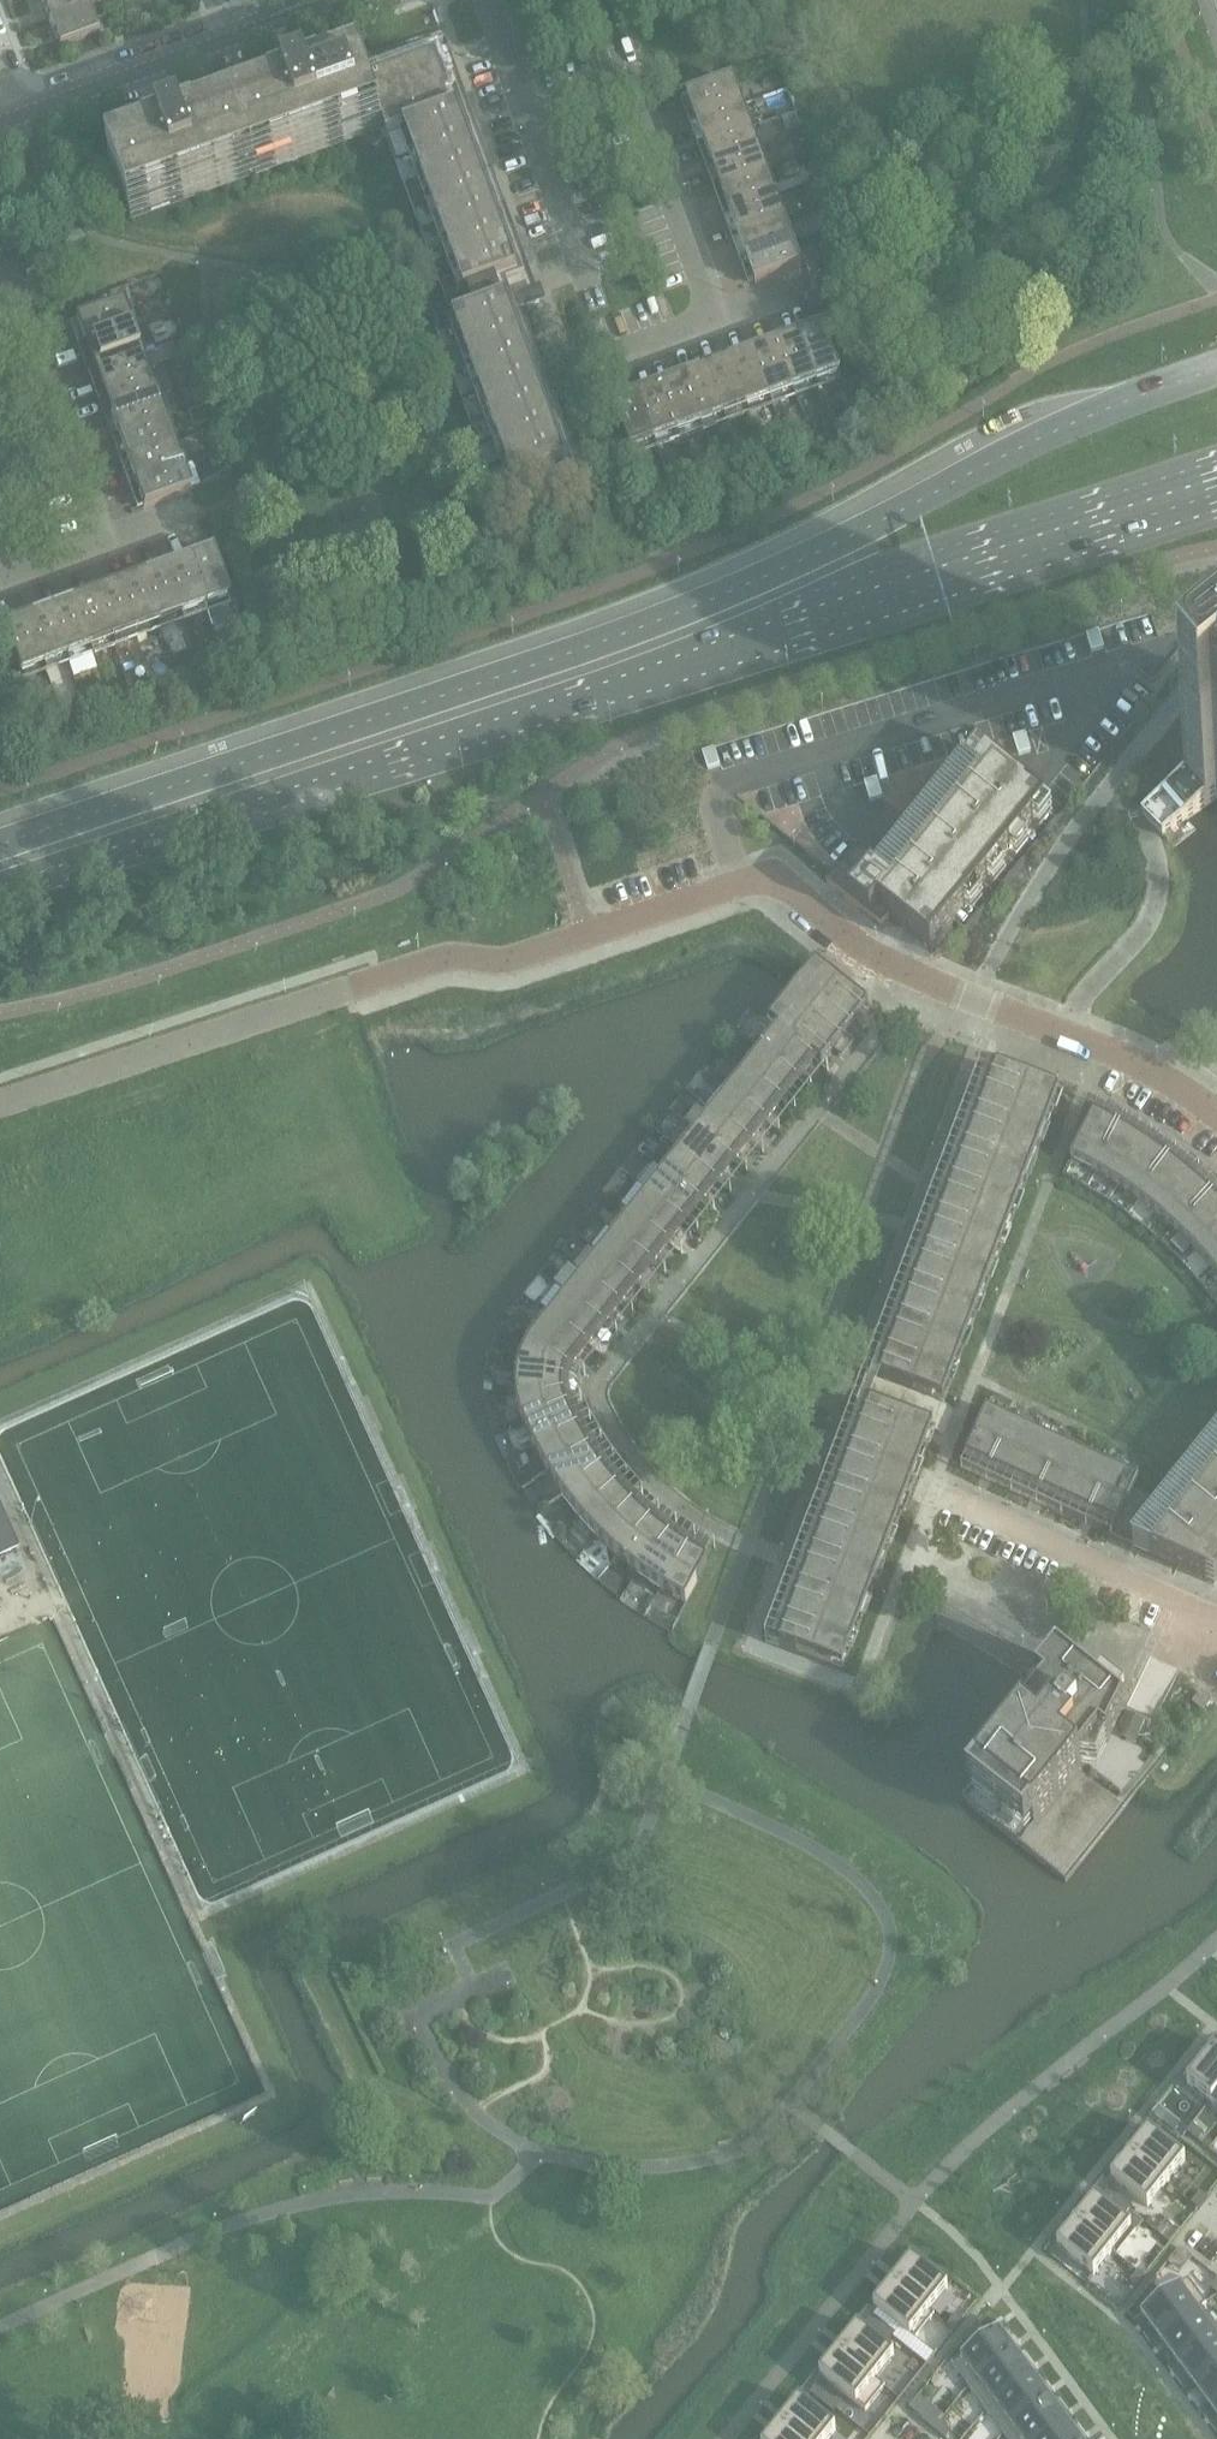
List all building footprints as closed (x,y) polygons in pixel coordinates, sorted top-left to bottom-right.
[(49,18),(88,4),(86,0),(43,0),(49,18)] [(88,4),(49,18),(60,47),(98,33),(88,4)] [(540,297),(472,111),(446,41),(363,72),(384,128),(389,141),(388,141),(455,326),(437,332),(497,496),(547,478),(580,465),(542,359),(521,304),(540,297)] [(309,85),(288,93),(286,94),(288,99),(237,118),(258,174),(384,128),(363,72),(311,91),(309,85)] [(734,82),(688,99),(697,123),(743,106),(734,82)] [(743,106),(697,123),(705,146),(751,129),(743,106)] [(184,131),(164,139),(161,139),(164,145),(112,164),(132,220),(258,174),(237,118),(186,136),(184,131)] [(751,129),(705,146),(714,169),(760,152),(751,129)] [(760,152),(714,169),(722,192),(768,175),(760,152)] [(768,175),(722,192),(730,215),(777,198),(768,175)] [(777,198),(730,215),(739,238),(785,221),(777,198)] [(785,221),(739,238),(747,261),(793,244),(785,221)] [(793,244),(747,261),(756,285),(799,269),(802,268),(793,244)] [(122,305),(76,322),(84,346),(131,329),(122,305)] [(146,324),(131,329),(84,346),(93,369),(139,353),(154,347),(146,324)] [(824,329),(800,338),(817,384),(841,376),(824,329)] [(800,338),(777,346),(794,393),(817,384),(800,338)] [(777,346),(754,355),(771,401),(794,393),(777,346)] [(139,353),(93,369),(101,393),(147,376),(139,353)] [(754,355),(731,363),(748,409),(771,401),(754,355)] [(197,371),(193,359),(172,366),(174,370),(179,373),(191,368),(193,372),(197,371)] [(731,363),(708,371),(725,418),(748,409),(731,363)] [(171,393),(162,370),(147,376),(101,393),(110,416),(156,399),(171,393)] [(708,371),(685,380),(702,426),(725,418),(708,371)] [(685,380),(662,388),(679,435),(702,426),(685,380)] [(662,388),(639,397),(656,443),(679,435),(662,388)] [(639,397),(615,405),(632,452),(656,443),(639,397)] [(156,399),(110,416),(118,439),(164,422),(156,399)] [(164,422),(118,439),(126,462),(173,445),(164,422)] [(173,445),(126,462),(135,485),(181,468),(173,445)] [(181,468),(135,485),(144,509),(190,492),(181,468)] [(212,553),(188,562),(205,608),(229,599),(212,553)] [(188,562),(165,570),(182,616),(205,608),(188,562)] [(165,570),(142,578),(159,625),(182,616),(165,570)] [(142,578),(119,587),(136,633),(159,625),(142,578)] [(119,587),(96,595),(113,641),(136,633),(119,587)] [(96,595),(73,603),(90,650),(113,641),(96,595)] [(73,603),(50,612),(67,658),(90,650),(73,603)] [(50,612),(27,620),(44,667),(67,658),(50,612)] [(27,620),(3,629),(20,675),(44,667),(27,620)] [(1141,810),(1163,836),(1216,792),(1216,748),(1141,810)] [(967,934),(1060,817),(1048,807),(979,753),(888,867),(859,845),(827,885),(882,928),(890,919),(932,953),(955,924),(967,934)] [(870,1008),(826,973),(814,988),(858,1022),(870,1008)] [(846,1037),(857,1024),(858,1022),(814,988),(802,1002),(846,1037)] [(846,1037),(802,1002),(790,1017),(834,1052),(846,1037)] [(834,1052),(790,1017),(779,1032),(815,1061),(822,1067),(834,1052)] [(815,1061),(779,1032),(763,1052),(799,1081),(815,1061)] [(799,1081),(763,1052),(747,1072),(783,1101),(799,1081)] [(984,1065),(769,1635),(766,1643),(843,1673),(1061,1095),(984,1065)] [(783,1101),(747,1072),(730,1093),(767,1122),(783,1101)] [(767,1122),(730,1093),(714,1113),(751,1142),(767,1122)] [(1214,1182),(1201,1170),(1190,1162),(1176,1151),(1161,1140),(1153,1135),(1144,1129),(1131,1122),(1123,1117),(1114,1112),(1106,1107),(1100,1104),(1063,1178),(1088,1191),(1111,1205),(1134,1221),(1155,1239),(1175,1258),(1193,1278),(1211,1299),(1216,1308),(1216,1185),(1214,1182)] [(751,1142),(714,1113),(698,1133),(735,1162),(751,1142)] [(735,1162),(698,1133),(682,1154),(718,1183),(735,1162)] [(718,1183),(682,1154),(666,1174),(702,1203),(718,1183)] [(702,1203),(666,1174),(649,1194),(686,1223),(702,1203)] [(670,1244),(686,1223),(649,1194),(633,1215),(670,1244)] [(654,1264),(670,1244),(633,1215),(617,1235),(654,1264)] [(637,1285),(654,1264),(617,1235),(601,1255),(637,1285)] [(637,1285),(601,1255),(585,1276),(621,1305),(637,1285)] [(621,1305),(585,1276),(568,1296),(605,1325),(621,1305)] [(605,1325),(568,1296),(552,1316),(589,1346),(605,1325)] [(589,1346),(552,1316),(536,1337),(573,1366),(589,1346)] [(573,1366),(536,1337),(534,1339),(530,1345),(527,1351),(525,1354),(524,1357),(522,1363),(566,1378),(567,1375),(569,1371),(571,1368),(573,1366)] [(517,1393),(564,1391),(564,1388),(565,1384),(565,1381),(566,1378),(522,1363),(520,1370),(518,1376),(518,1380),(518,1383),(517,1387),(517,1390),(517,1393)] [(565,1400),(564,1393),(564,1391),(517,1393),(518,1400),(519,1407),(520,1414),(522,1420),(523,1424),(567,1406),(565,1400)] [(535,1449),(576,1428),(567,1406),(523,1424),(525,1429),(527,1435),(530,1441),(533,1446),(535,1449)] [(1013,1422),(987,1410),(966,1456),(991,1468),(1013,1422)] [(1013,1422),(991,1468),(1017,1480),(1038,1433),(1013,1422)] [(548,1473),(588,1449),(576,1428),(535,1449),(537,1454),(542,1462),(548,1473)] [(1038,1433),(1017,1480),(1042,1491),(1063,1445),(1038,1433)] [(1216,1584),(1216,1440),(1166,1503),(1135,1489),(1115,1525),(1110,1537),(1110,1538),(1215,1586),(1216,1584)] [(1063,1445),(1042,1491),(1067,1503),(1089,1456),(1063,1445)] [(563,1496),(601,1469),(588,1449),(548,1473),(553,1481),(559,1491),(563,1496)] [(1089,1456),(1067,1503),(1093,1514),(1114,1468),(1089,1456)] [(1115,1525),(1135,1489),(1139,1480),(1114,1468),(1093,1514),(1115,1525)] [(580,1518),(615,1488),(601,1469),(563,1496),(566,1501),(572,1508),(580,1518)] [(598,1538),(631,1506),(615,1488),(580,1518),(584,1523),(590,1529),(598,1538)] [(618,1557),(649,1522),(631,1506),(598,1538),(609,1549),(618,1557)] [(0,1513),(0,1563),(19,1555),(0,1513)] [(639,1575),(667,1537),(649,1522),(618,1557),(630,1567),(639,1575)] [(662,1590),(686,1551),(667,1537),(639,1575),(662,1590)] [(687,1605),(709,1563),(686,1551),(662,1590),(687,1605)] [(1170,1751),(1150,1737),(1157,1724),(1125,1709),(1123,1713),(1108,1701),(1125,1680),(1102,1661),(1085,1683),(1058,1661),(1037,1687),(1046,1694),(1043,1699),(963,1800),(1066,1882),(1139,1791),(1170,1751)] [(1213,1702),(1202,1693),(1193,1704),(1204,1713),(1213,1702)] [(1188,2085),(1211,2103),(1216,2096),(1216,2049),(1216,2048),(1188,2085)] [(1169,2117),(1163,2125),(1175,2134),(1181,2126),(1169,2117)] [(1193,2126),(1187,2134),(1198,2143),(1204,2135),(1193,2126)] [(1149,2133),(1131,2156),(1167,2185),(1186,2162),(1149,2133)] [(1131,2156),(1112,2180),(1148,2209),(1167,2185),(1131,2156)] [(1108,2193),(1105,2197),(1116,2206),(1122,2198),(1111,2189),(1108,2193)] [(1200,2192),(1191,2204),(1199,2210),(1208,2198),(1200,2192)] [(1122,2198),(1116,2206),(1127,2215),(1130,2211),(1133,2207),(1122,2198)] [(1096,2200),(1077,2224),(1113,2253),(1118,2257),(1137,2233),(1123,2222),(1096,2200)] [(1131,2213),(1123,2222),(1137,2233),(1144,2224),(1131,2213)] [(1077,2224),(1058,2247),(1094,2277),(1113,2253),(1077,2224)] [(912,2260),(894,2284),(930,2313),(931,2312),(949,2289),(912,2260)] [(1138,2273),(1129,2284),(1137,2290),(1146,2279),(1138,2273)] [(1189,2280),(1142,2315),(1160,2339),(1202,2308),(1203,2309),(1207,2306),(1207,2304),(1189,2280)] [(894,2284),(875,2308),(879,2311),(916,2340),(935,2317),(935,2316),(931,2312),(930,2313),(894,2284)] [(1160,2339),(1177,2362),(1216,2333),(1216,2328),(1203,2309),(1202,2308),(1160,2339)] [(879,2311),(874,2317),(885,2326),(896,2335),(893,2339),(928,2367),(936,2357),(916,2340),(879,2311)] [(957,2315),(947,2327),(955,2333),(964,2322),(957,2315)] [(870,2321),(867,2325),(879,2334),(885,2326),(874,2317),(873,2317),(870,2321)] [(885,2326),(879,2334),(890,2343),(893,2339),(896,2335),(885,2326)] [(858,2328),(840,2352),(876,2381),(877,2380),(895,2357),(858,2328)] [(999,2330),(952,2365),(970,2389),(1017,2355),(999,2330)] [(1177,2362),(1194,2386),(1216,2369),(1216,2333),(1177,2362)] [(840,2352),(821,2375),(866,2412),(885,2388),(886,2387),(877,2380),(876,2381),(840,2352)] [(1017,2355),(970,2389),(987,2412),(1034,2378),(1017,2355)] [(1194,2386),(1211,2409),(1216,2404),(1216,2369),(1194,2386)] [(1034,2378),(987,2412),(1004,2436),(1051,2401),(1034,2378)] [(814,2391),(811,2395),(822,2404),(829,2396),(817,2387),(814,2391)] [(829,2396),(822,2404),(834,2413),(837,2409),(840,2405),(829,2396)] [(781,2425),(799,2438),(830,2438),(837,2430),(800,2401),(781,2425)] [(1004,2436),(1007,2438),(1048,2438),(1068,2424),(1051,2401),(1004,2436)] [(929,2414),(923,2422),(934,2431),(941,2423),(929,2414)] [(934,2431),(944,2438),(947,2438),(952,2433),(941,2423),(934,2431)] [(1048,2438),(1079,2438),(1068,2424),(1048,2438)] [(770,2438),(799,2438),(781,2425),(770,2438)]
